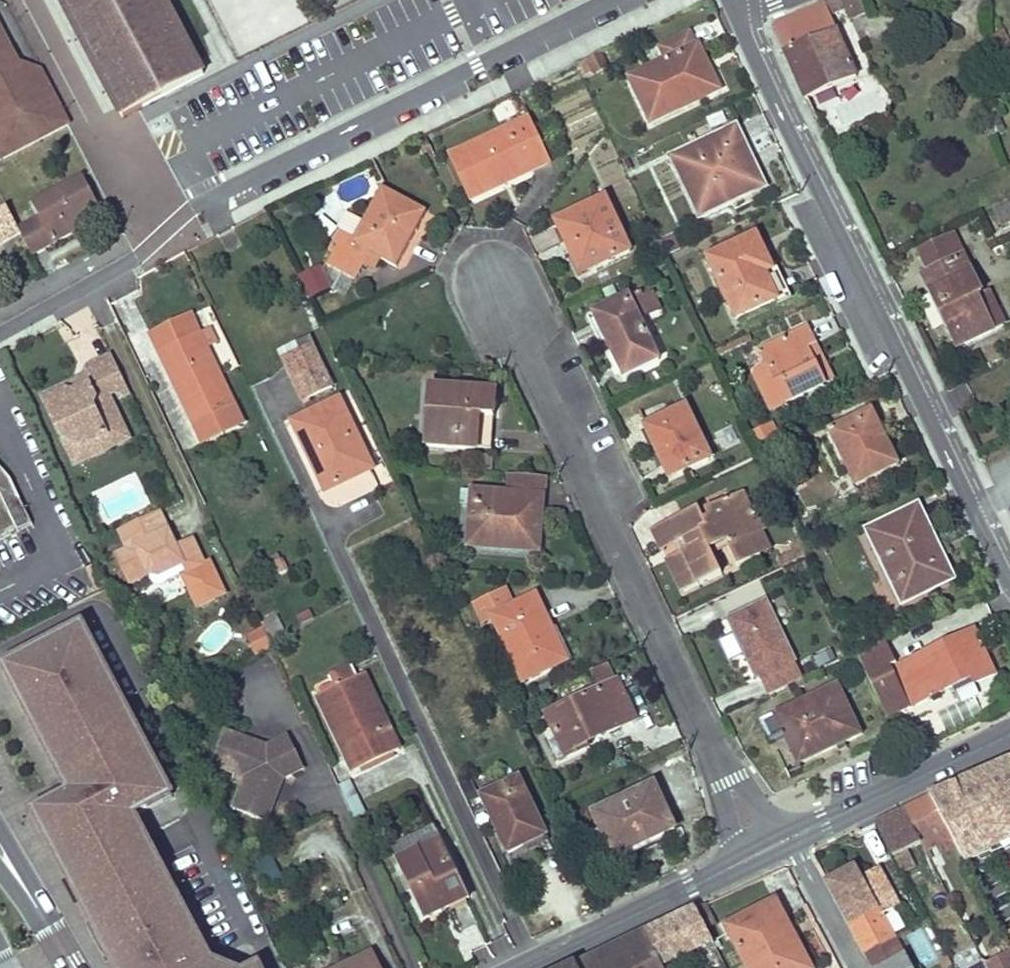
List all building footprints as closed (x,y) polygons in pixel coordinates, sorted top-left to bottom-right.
[(121,118),(138,109),(203,74),(164,0),(58,0),(121,118)] [(826,5),(835,27),(867,13),(861,0),(837,0),(826,5)] [(826,5),(774,27),(804,99),(806,98),(813,94),(832,87),(857,76),(835,27),(826,5)] [(10,51),(0,30),(0,56),(10,51)] [(989,38),(1002,61),(1009,57),(1009,44),(1003,30),(989,38)] [(715,93),(701,66),(707,63),(699,45),(695,46),(689,31),(658,46),(664,60),(630,77),(651,123),(715,93)] [(16,62),(10,51),(0,56),(0,159),(67,124),(39,71),(16,62)] [(602,53),(577,65),(585,82),(610,70),(602,53)] [(707,63),(701,66),(715,93),(720,91),(707,63)] [(838,99),(832,87),(813,94),(819,107),(838,99)] [(1005,129),(999,118),(988,123),(993,134),(1005,129)] [(527,119),(451,155),(472,199),(548,163),(527,119)] [(755,191),(740,161),(751,156),(736,126),(670,158),(698,218),(755,191)] [(751,156),(740,161),(755,191),(766,186),(751,156)] [(34,221),(17,230),(20,234),(31,255),(77,232),(72,224),(99,211),(82,178),(32,203),(40,217),(46,229),(40,233),(34,221)] [(351,243),(339,237),(325,265),(354,281),(367,254),(395,269),(426,211),(380,188),(362,223),(351,243)] [(554,222),(563,241),(571,238),(587,273),(630,252),(605,199),(554,222)] [(995,210),(1002,225),(1009,222),(1009,204),(995,210)] [(16,227),(6,208),(0,211),(0,235),(16,227)] [(99,211),(72,224),(77,232),(103,219),(99,211)] [(336,235),(339,237),(351,243),(362,223),(346,214),(336,235)] [(40,217),(34,221),(40,233),(46,229),(40,217)] [(0,235),(0,244),(20,234),(17,230),(16,227),(0,235)] [(779,298),(766,271),(771,268),(755,235),(708,258),(736,318),(779,298)] [(669,236),(665,238),(669,248),(674,245),(669,236)] [(992,331),(976,297),(980,294),(953,236),(918,252),(928,273),(922,275),(930,293),(934,292),(949,322),(945,324),(956,348),(992,331)] [(571,238),(563,241),(579,276),(587,273),(571,238)] [(665,238),(658,241),(663,251),(669,248),(665,238)] [(663,251),(658,241),(652,244),(656,254),(663,251)] [(771,268),(766,271),(779,298),(787,294),(775,267),(771,268)] [(322,268),(301,272),(306,296),(327,291),(322,268)] [(638,292),(628,296),(632,304),(641,300),(638,292)] [(980,294),(976,297),(992,331),(1002,327),(986,292),(980,294)] [(632,304),(628,296),(593,313),(623,376),(658,360),(632,304)] [(151,334),(159,352),(200,332),(192,315),(151,334)] [(765,366),(773,384),(772,385),(781,404),(822,385),(804,347),(812,343),(806,328),(758,350),(765,366)] [(200,332),(159,352),(194,425),(198,423),(229,409),(233,407),(216,370),(212,372),(201,349),(207,347),(200,332)] [(812,343),(804,347),(822,385),(830,381),(812,343)] [(285,357),(294,375),(319,363),(311,345),(285,357)] [(218,369),(207,347),(201,349),(212,372),(216,370),(218,369)] [(751,370),(763,364),(755,348),(743,354),(751,370)] [(126,388),(111,356),(87,367),(83,378),(87,387),(67,396),(63,388),(41,398),(61,440),(83,448),(89,459),(129,440),(108,397),(126,388)] [(319,363),(294,375),(305,398),(331,385),(319,363)] [(773,384),(765,366),(756,370),(754,375),(769,406),(775,407),(781,404),(772,385),(773,384)] [(83,378),(63,388),(67,396),(87,387),(83,378)] [(426,445),(475,450),(479,417),(494,418),(496,391),(430,386),(426,445)] [(338,399),(291,421),(324,492),(372,470),(338,399)] [(685,408),(645,427),(669,476),(709,457),(685,408)] [(229,409),(198,423),(206,442),(237,427),(229,409)] [(871,411),(829,432),(855,485),(898,466),(871,411)] [(479,417),(475,450),(490,451),(494,418),(479,417)] [(751,427),(752,442),(776,441),(775,426),(751,427)] [(74,466),(89,459),(83,448),(61,440),(74,466)] [(475,457),(474,468),(489,470),(490,458),(475,457)] [(15,531),(30,525),(9,480),(0,470),(0,499),(15,531)] [(472,491),(471,507),(467,545),(509,549),(509,545),(537,548),(543,478),(510,475),(508,494),(472,491)] [(460,506),(471,507),(472,491),(461,491),(460,506)] [(697,507),(665,523),(676,529),(682,542),(678,544),(682,552),(667,559),(682,593),(721,575),(713,555),(710,549),(724,542),(728,549),(736,567),(760,556),(742,516),(750,512),(742,492),(704,509),(708,517),(703,520),(697,507)] [(921,541),(931,536),(917,505),(866,529),(901,603),(952,580),(941,557),(930,562),(921,541)] [(160,510),(118,530),(127,549),(114,555),(128,584),(152,572),(154,576),(150,580),(152,584),(154,586),(156,586),(160,585),(163,584),(165,582),(167,577),(184,568),(187,573),(182,576),(197,606),(224,593),(210,562),(204,565),(191,537),(176,545),(160,510)] [(750,512),(742,516),(760,556),(769,552),(760,532),(765,530),(755,510),(750,512)] [(676,529),(665,523),(652,528),(662,550),(678,544),(682,542),(676,529)] [(941,557),(931,536),(921,541),(930,562),(941,557)] [(710,549),(713,555),(728,549),(724,542),(710,549)] [(280,554),(271,557),(277,572),(285,569),(280,554)] [(87,569),(100,593),(107,590),(95,565),(87,569)] [(503,591),(475,605),(482,622),(492,617),(523,681),(567,662),(535,594),(510,606),(503,591)] [(759,680),(766,696),(802,679),(766,601),(727,619),(756,681),(759,680)] [(313,622),(309,611),(297,616),(301,627),(313,622)] [(274,616),(259,623),(269,643),(284,635),(274,616)] [(79,904),(121,884),(105,854),(141,836),(131,819),(170,798),(82,627),(2,669),(67,795),(31,813),(79,904)] [(269,643),(262,629),(248,636),(257,655),(266,652),(271,649),(269,643)] [(913,704),(950,686),(969,677),(973,684),(993,675),(973,631),(896,667),(913,704)] [(720,641),(729,660),(742,654),(733,634),(720,641)] [(886,642),(855,656),(884,717),(909,706),(890,666),(896,664),(886,642)] [(607,663),(589,672),(594,684),(612,676),(607,663)] [(329,678),(334,689),(356,679),(351,668),(329,678)] [(366,674),(359,677),(383,730),(388,728),(390,727),(366,674)] [(612,676),(594,684),(597,690),(615,681),(612,676)] [(356,679),(334,689),(316,698),(351,772),(399,750),(388,728),(383,730),(359,677),(356,679)] [(969,677),(950,686),(954,693),(973,684),(969,677)] [(597,690),(546,714),(557,738),(566,757),(586,748),(585,744),(635,720),(616,681),(615,681),(597,690)] [(837,684),(760,722),(770,743),(784,737),(797,764),(860,735),(837,684)] [(224,733),(211,767),(237,777),(235,783),(242,786),(233,810),(265,822),(283,776),(289,778),(301,771),(284,738),(263,748),(224,733)] [(566,757),(557,738),(547,742),(556,762),(566,757)] [(932,796),(939,813),(942,820),(965,868),(1009,846),(1009,760),(932,796)] [(518,778),(480,796),(508,854),(546,836),(518,778)] [(348,781),(337,786),(352,819),(364,813),(348,781)] [(592,814),(601,831),(614,857),(673,829),(653,785),(592,814)] [(932,796),(902,809),(917,839),(932,832),(929,826),(942,820),(939,813),(932,796)] [(902,809),(875,822),(901,874),(916,867),(907,849),(914,846),(916,850),(922,848),(921,847),(917,839),(902,809)] [(614,857),(601,831),(594,834),(610,868),(677,837),(673,829),(614,857)] [(932,832),(917,839),(921,847),(928,843),(935,840),(932,832)] [(468,898),(440,840),(395,862),(423,919),(468,898)] [(928,843),(921,847),(922,848),(925,854),(932,851),(928,843)] [(284,881),(272,854),(256,861),(268,888),(284,881)] [(209,965),(156,866),(121,884),(79,904),(95,935),(101,932),(103,936),(112,954),(106,956),(112,967),(219,967),(209,965)] [(916,867),(901,874),(906,883),(921,876),(916,867)] [(864,952),(893,936),(883,916),(899,907),(885,882),(866,892),(862,885),(855,871),(828,886),(864,952)] [(881,874),(862,885),(866,892),(885,882),(881,874)] [(344,908),(341,899),(321,905),(324,914),(344,908)] [(783,932),(789,929),(774,902),(726,927),(747,967),(801,967),(783,932)] [(695,909),(644,934),(661,966),(712,942),(695,909)] [(783,932),(801,967),(810,967),(789,929),(783,932)] [(661,966),(644,934),(576,967),(662,967),(661,966)] [(873,967),(876,967),(904,953),(906,952),(897,934),(893,936),(864,952),(873,967)] [(1009,949),(982,963),(984,967),(1009,967),(1009,950),(1009,949)] [(371,953),(340,967),(378,967),(371,953)] [(876,967),(912,967),(904,953),(876,967)] [(945,956),(937,960),(941,967),(944,967),(950,965),(945,956)]
